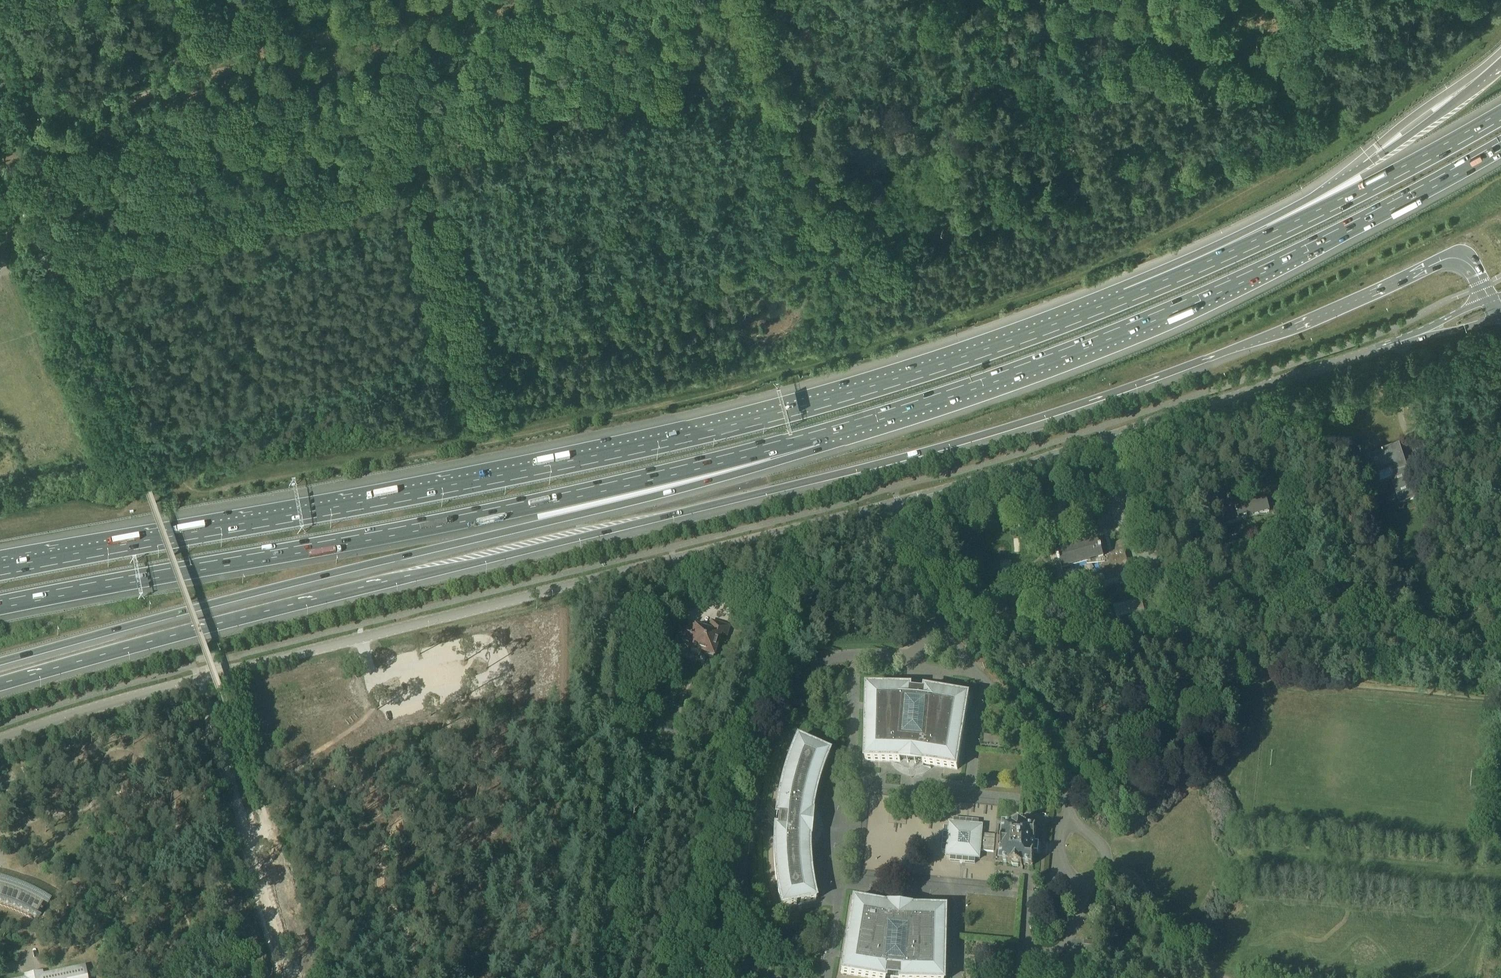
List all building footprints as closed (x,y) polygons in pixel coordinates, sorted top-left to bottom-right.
[(1365,460),(1371,476),(1374,485),(1393,478),(1401,504),(1415,499),(1398,447),(1381,453),(1382,455),(1365,460)] [(1419,470),(1419,479),(1424,479),(1432,479),(1432,467),(1419,467),(1419,470)] [(1252,499),(1233,504),(1234,506),(1239,522),(1269,513),(1266,502),(1253,506),(1252,499)] [(1098,542),(1074,549),(1057,554),(1060,564),(1061,563),(1063,570),(1096,561),(1104,589),(1105,589),(1104,584),(1118,580),(1120,585),(1133,582),(1133,581),(1124,550),(1113,553),(1113,555),(1103,558),(1101,550),(1100,550),(1098,542)] [(728,584),(716,592),(720,598),(732,590),(728,584)] [(685,628),(684,633),(680,644),(689,647),(688,650),(703,655),(704,652),(714,655),(720,636),(725,638),(728,628),(714,624),(711,623),(708,632),(695,628),(694,631),(685,628)] [(1453,634),(1452,642),(1460,643),(1461,635),(1453,634)] [(789,647),(787,653),(797,656),(799,650),(789,647)] [(911,694),(911,690),(866,689),(865,762),(899,763),(900,763),(900,761),(922,763),(922,765),(923,765),(957,770),(968,698),(924,691),(924,695),(911,694)] [(803,703),(808,706),(812,699),(807,696),(803,703)] [(984,735),(983,744),(1003,746),(1004,737),(984,735)] [(778,838),(773,838),(773,842),(773,847),(773,851),(773,856),(773,861),(774,865),(774,870),(774,874),(775,879),(775,883),(776,888),(777,893),(778,897),(779,902),(780,906),(781,911),(796,907),(795,904),(800,903),(800,906),(815,902),(814,900),(814,895),(813,891),(812,887),(811,883),(811,878),(810,874),(810,870),(809,865),(809,861),(809,857),(809,853),(808,848),(808,844),(809,840),(809,839),(806,839),(808,816),(811,816),(811,813),(812,808),(813,804),(814,800),(815,796),(816,792),(817,788),(818,783),(819,779),(821,775),(822,771),(823,767),(825,763),(827,759),(828,755),(814,749),(813,751),(809,749),(810,747),(796,741),(794,745),(792,749),(791,753),(789,758),(788,762),(786,766),(785,771),(783,775),(782,780),(781,784),(780,788),(779,793),(778,797),(777,802),(776,807),(776,811),(780,812),(778,838)] [(992,859),(995,859),(994,863),(1009,865),(1009,866),(1021,867),(1022,866),(1029,867),(1032,867),(1033,854),(1034,842),(1036,829),(1026,828),(1026,827),(1012,825),(1012,827),(998,826),(998,830),(995,830),(994,836),(981,835),(982,826),(978,826),(978,821),(953,819),(953,824),(948,823),(948,827),(943,827),(941,852),(946,853),(945,857),(950,857),(949,862),(974,864),(975,860),(979,860),(980,852),(993,853),(992,859)] [(7,904),(21,909),(29,913),(37,918),(45,905),(29,896),(18,892),(7,888),(0,886),(0,902),(7,904)] [(886,908),(852,902),(840,975),(860,977),(885,977),(888,977),(942,977),(944,911),(910,910),(909,910),(909,912),(886,910),(886,908)] [(802,931),(798,915),(788,918),(792,934),(802,931)] [(829,940),(812,940),(812,951),(829,951),(829,940)] [(1085,941),(1084,950),(1096,952),(1097,942),(1085,941)]
